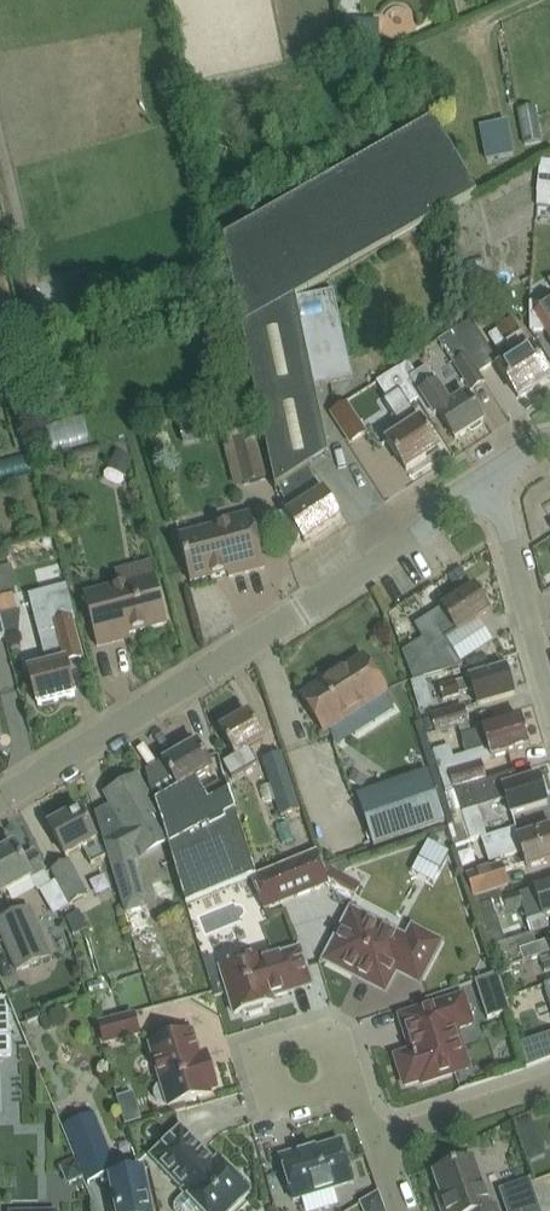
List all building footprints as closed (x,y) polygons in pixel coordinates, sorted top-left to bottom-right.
[(535,108),(517,111),(523,145),(541,142),(535,108)] [(433,120),(222,242),(275,488),(277,486),(287,508),(267,521),(284,548),(301,537),(304,543),(341,520),(323,492),(306,468),(328,454),(313,387),(352,379),(347,355),(334,292),(296,300),(477,196),(433,120)] [(537,199),(536,205),(549,206),(549,160),(542,159),(540,167),(537,192),(537,199)] [(548,329),(547,302),(529,303),(530,330),(548,329)] [(453,332),(460,342),(479,373),(497,360),(471,319),(453,331),(453,332)] [(535,388),(534,386),(547,377),(549,379),(549,378),(537,358),(512,320),(489,335),(498,349),(506,343),(514,355),(498,366),(506,378),(518,399),(535,388)] [(484,382),(479,373),(460,342),(453,332),(439,342),(454,365),(470,391),(484,382)] [(36,344),(16,350),(33,410),(53,404),(47,386),(36,344)] [(434,416),(438,413),(455,440),(484,421),(466,394),(450,404),(426,366),(415,373),(408,362),(399,369),(408,384),(418,400),(422,398),(434,416)] [(418,400),(408,384),(399,369),(384,378),(394,393),(384,399),(394,415),(391,417),(401,432),(387,441),(406,471),(427,458),(426,457),(437,450),(438,451),(439,450),(411,404),(418,400)] [(347,401),(331,412),(351,442),(366,432),(347,401)] [(242,407),(231,410),(236,427),(247,424),(242,407)] [(221,435),(235,487),(266,479),(252,427),(221,435)] [(116,452),(108,466),(124,475),(132,461),(116,452)] [(228,573),(229,577),(264,568),(250,515),(217,523),(213,529),(179,538),(191,583),(228,573)] [(0,568),(0,593),(15,589),(9,566),(0,568)] [(459,570),(447,578),(452,586),(465,579),(459,570)] [(155,578),(84,597),(97,647),(130,638),(129,634),(167,623),(161,600),(155,578)] [(47,663),(28,668),(38,706),(75,696),(66,662),(81,658),(72,620),(75,619),(66,586),(30,595),(39,633),(47,663)] [(445,639),(490,612),(474,587),(414,625),(421,635),(400,648),(411,676),(463,667),(445,639)] [(0,598),(0,615),(16,611),(11,595),(0,598)] [(302,697),(324,732),(385,693),(363,658),(336,675),(334,671),(319,681),(321,685),(302,697)] [(473,691),(478,706),(514,695),(506,667),(438,687),(443,702),(473,691)] [(432,718),(437,735),(469,723),(463,707),(432,718)] [(245,773),(258,765),(249,750),(264,741),(248,713),(220,730),(235,756),(222,763),(231,779),(244,772),(245,773)] [(497,725),(460,736),(463,744),(467,756),(489,750),(492,759),(506,754),(529,747),(521,718),(497,725)] [(203,795),(195,780),(212,770),(197,743),(163,763),(179,790),(155,803),(186,905),(252,878),(257,877),(229,792),(206,805),(201,796),(203,795)] [(449,746),(433,751),(433,753),(436,764),(453,758),(450,748),(449,746)] [(300,810),(292,787),(282,755),(263,761),(281,816),(300,810)] [(451,773),(449,773),(455,792),(486,782),(486,781),(481,764),(471,767),(451,773)] [(353,771),(348,780),(363,787),(367,778),(353,771)] [(373,846),(445,822),(428,771),(357,796),(373,846)] [(486,782),(455,792),(462,814),(478,809),(506,800),(511,815),(524,811),(547,804),(538,776),(518,782),(515,772),(486,781),(486,782)] [(104,843),(125,915),(148,908),(135,863),(166,845),(151,818),(155,816),(145,798),(149,796),(138,777),(105,795),(125,831),(104,843)] [(82,849),(91,865),(106,858),(80,809),(49,826),(60,847),(66,858),(82,849)] [(487,831),(502,826),(496,810),(482,815),(487,831)] [(527,868),(549,861),(549,828),(519,838),(516,828),(482,839),(485,849),(490,862),(521,852),(527,868)] [(0,853),(0,893),(1,895),(33,878),(41,892),(52,885),(34,853),(22,859),(14,845),(0,853)] [(296,898),(325,886),(327,885),(326,882),(326,881),(321,869),(315,852),(286,864),(257,877),(252,878),(264,912),(296,898)] [(53,870),(64,893),(70,905),(87,896),(70,862),(53,870)] [(466,875),(474,898),(500,890),(500,891),(509,888),(500,864),(466,875)] [(327,885),(325,886),(351,901),(360,886),(332,870),(326,881),(326,882),(327,885)] [(474,898),(476,906),(492,901),(496,914),(507,910),(508,912),(522,907),(527,922),(543,917),(549,915),(549,884),(547,885),(503,899),(500,891),(500,890),(474,898)] [(16,970),(50,956),(31,908),(0,920),(0,929),(16,970)] [(419,981),(430,960),(439,944),(413,930),(404,947),(349,918),(338,939),(327,960),(384,990),(396,969),(419,981)] [(501,929),(484,934),(489,949),(491,948),(505,943),(501,929)] [(533,934),(505,943),(491,948),(500,975),(513,971),(512,965),(539,956),(545,971),(549,969),(549,940),(537,944),(533,934)] [(221,969),(227,991),(234,1014),(274,1002),(272,998),(312,986),(301,949),(261,960),(260,957),(221,969)] [(212,955),(202,958),(208,980),(218,977),(212,955)] [(475,980),(487,1019),(510,1012),(498,973),(475,980)] [(469,1069),(461,1046),(456,1029),(472,1024),(463,997),(401,1017),(412,1052),(396,1057),(405,1086),(421,1080),(422,1084),(469,1069)] [(48,1015),(39,1019),(44,1030),(53,1026),(48,1015)] [(139,1035),(134,1016),(100,1024),(105,1044),(139,1035)] [(169,1107),(210,1095),(209,1091),(216,1089),(209,1067),(206,1054),(199,1056),(192,1034),(151,1046),(162,1083),(157,1085),(154,1089),(154,1095),(156,1098),(158,1101),(163,1103),(167,1102),(169,1107)] [(12,1058),(11,1035),(0,1035),(0,1058),(12,1058)] [(535,1038),(519,1045),(526,1066),(543,1061),(535,1038)] [(139,1113),(122,1118),(125,1126),(141,1121),(139,1113)] [(103,1182),(112,1180),(119,1210),(149,1210),(144,1187),(143,1188),(140,1173),(119,1177),(94,1115),(65,1127),(88,1183),(101,1177),(103,1182)] [(530,1119),(515,1124),(521,1139),(530,1135),(533,1127),(530,1119)] [(196,1208),(200,1210),(231,1210),(250,1193),(218,1160),(213,1165),(199,1151),(201,1150),(181,1129),(151,1157),(185,1192),(177,1200),(175,1204),(174,1209),(175,1210),(193,1210),(196,1208)] [(354,1183),(341,1141),(300,1154),(299,1151),(280,1157),(293,1201),(354,1183)] [(490,1208),(473,1159),(434,1173),(446,1207),(441,1209),(442,1210),(498,1210),(496,1206),(490,1208)] [(76,1162),(60,1169),(64,1180),(72,1182),(82,1178),(76,1162)] [(358,1204),(362,1210),(384,1210),(378,1193),(358,1204)] [(537,1196),(505,1207),(506,1210),(542,1210),(537,1196)]
